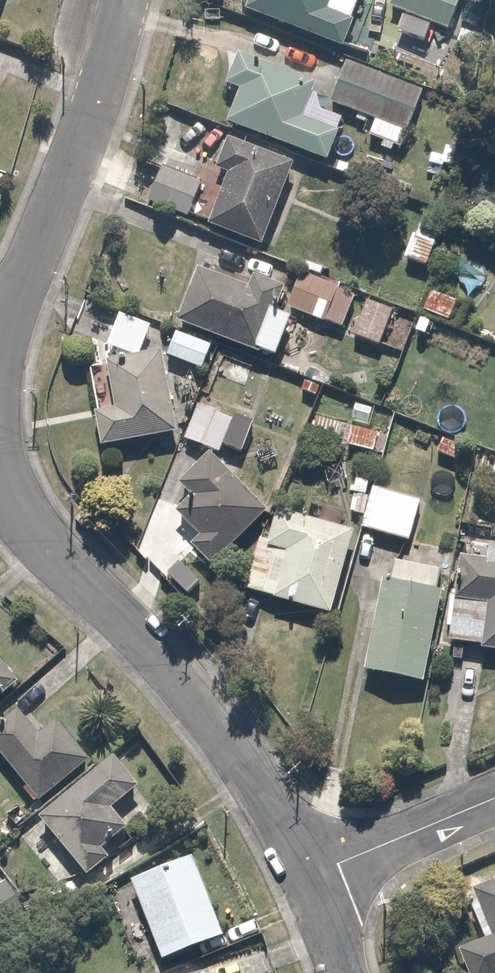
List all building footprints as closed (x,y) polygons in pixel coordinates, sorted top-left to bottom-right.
[(241,7),(346,47),(364,0),(243,0),(241,7)] [(388,7),(450,31),(462,0),(391,0),(388,7)] [(241,91),(228,123),(327,162),(340,129),(304,114),(316,83),(240,53),(227,85),(241,91)] [(423,93),(346,61),(330,100),(406,133),(423,93)] [(227,137),(216,169),(228,174),(209,225),(265,245),(296,162),(227,137)] [(198,182),(161,168),(148,202),(185,216),(198,182)] [(444,234),(417,223),(403,259),(431,269),(444,234)] [(200,260),(178,322),(277,357),(291,317),(270,309),(279,282),(257,274),(255,280),(200,260)] [(354,297),(299,274),(285,308),(340,330),(354,297)] [(433,291),(425,310),(451,320),(459,301),(433,291)] [(396,311),(367,300),(354,335),(383,347),(396,311)] [(151,325),(121,313),(109,345),(139,356),(151,325)] [(218,343),(177,327),(167,355),(207,371),(218,343)] [(97,413),(103,447),(176,434),(162,355),(108,365),(116,410),(97,413)] [(233,417),(201,404),(187,438),(218,451),(233,417)] [(379,430),(313,416),(309,439),(374,452),(379,430)] [(200,539),(191,547),(207,564),(264,512),(211,453),(176,485),(193,503),(178,516),(200,539)] [(424,496),(377,482),(364,527),(411,541),(424,496)] [(262,538),(247,590),(331,615),(356,530),(280,508),(271,540),(262,538)] [(487,563),(458,561),(452,648),(494,651),(494,544),(489,543),(487,563)] [(421,682),(442,586),(384,573),(363,669),(421,682)] [(22,685),(0,657),(0,702),(22,685)] [(56,724),(44,734),(23,710),(0,729),(0,748),(31,785),(25,789),(36,801),(41,797),(85,759),(56,724)] [(89,876),(123,846),(116,839),(152,808),(109,758),(39,819),(89,876)] [(193,859),(134,884),(165,958),(224,933),(193,859)] [(4,880),(0,883),(0,923),(23,905),(4,880)] [(469,901),(486,941),(459,952),(468,972),(494,972),(494,890),(469,901)]
